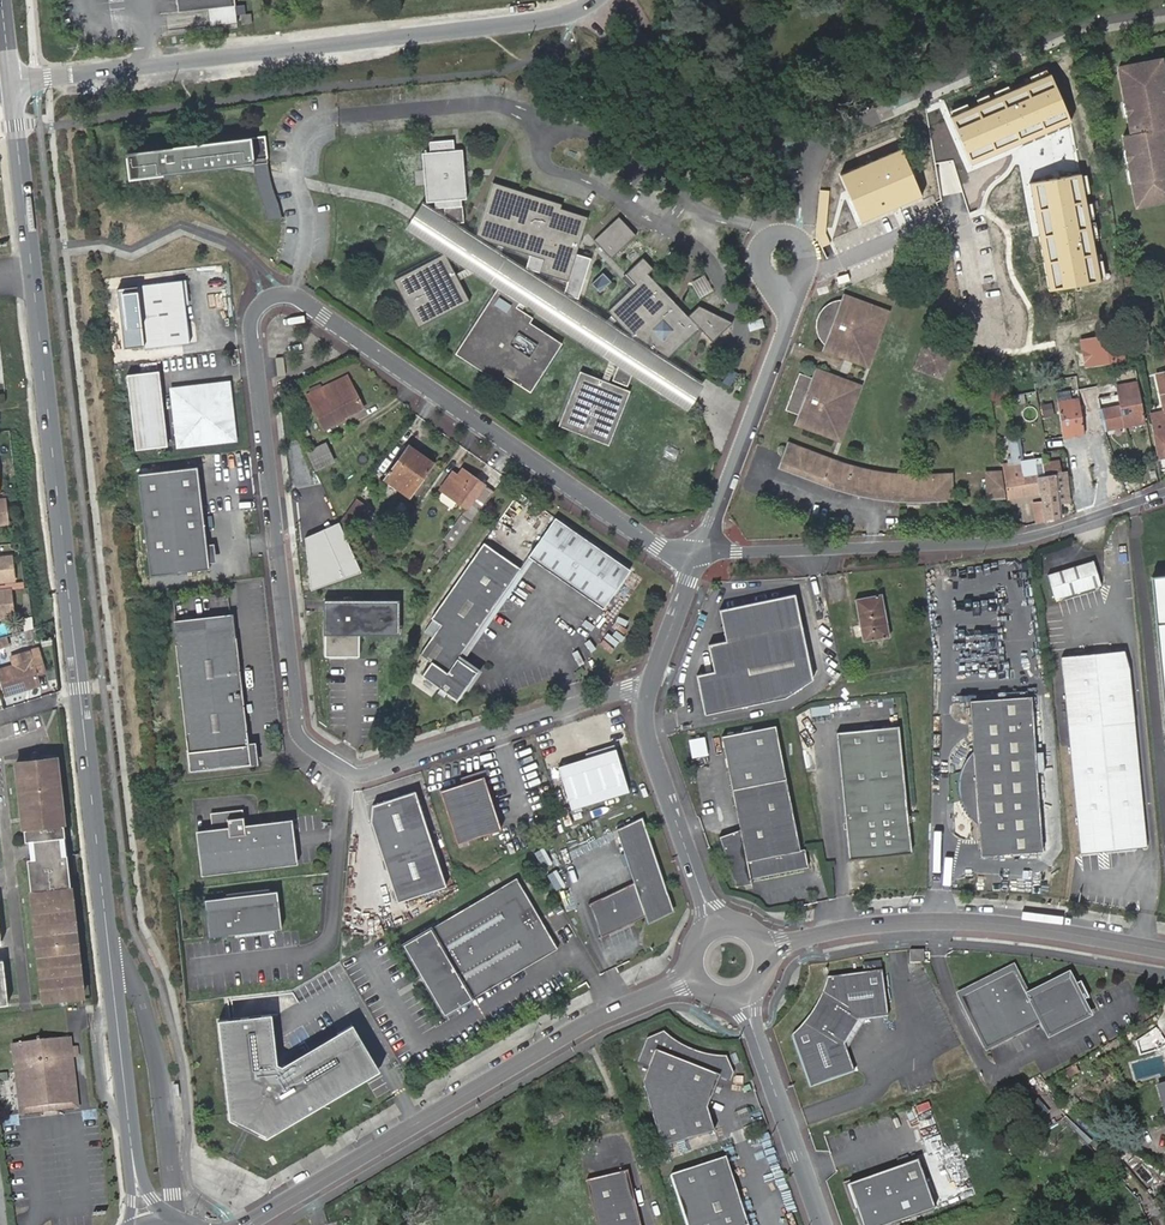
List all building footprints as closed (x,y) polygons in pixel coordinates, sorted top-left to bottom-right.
[(179,9),(210,6),(212,23),(237,20),(235,3),(234,0),(178,0),(179,9)] [(252,19),(251,9),(239,11),(240,21),(252,19)] [(1163,60),(1127,67),(1129,79),(1122,80),(1127,104),(1130,104),(1132,115),(1129,116),(1132,136),(1125,137),(1127,152),(1131,152),(1133,161),(1129,162),(1131,171),(1135,171),(1137,182),(1133,183),(1138,207),(1164,202),(1164,91),(1164,85),(1164,84),(1164,72),(1163,60)] [(1127,67),(1119,68),(1121,80),(1122,80),(1129,79),(1127,67)] [(1053,75),(952,118),(974,168),(1020,148),(1074,125),(1053,75)] [(985,80),(979,83),(983,91),(989,89),(985,80)] [(265,138),(125,152),(128,181),(267,167),(265,138)] [(462,221),(460,198),(467,197),(463,149),(454,150),(453,140),(431,142),(432,152),(423,153),(427,201),(443,207),(448,214),(449,223),(457,221),(462,221)] [(904,151),(843,178),(864,226),(925,200),(904,151)] [(1087,177),(1031,187),(1037,222),(1050,295),(1105,285),(1087,177)] [(494,178),(476,234),(545,256),(541,269),(568,277),(589,213),(562,205),(563,200),(494,178)] [(427,201),(422,197),(405,225),(527,306),(544,318),(563,330),(618,367),(619,364),(634,370),(632,376),(686,412),(703,386),(654,353),(652,355),(644,347),(476,234),(457,221),(449,223),(448,214),(427,201)] [(617,211),(592,233),(609,252),(633,229),(617,211)] [(445,253),(394,276),(417,325),(467,302),(445,253)] [(654,353),(657,350),(667,360),(701,328),(713,341),(732,322),(699,306),(689,315),(647,271),(653,265),(642,254),(626,270),(635,281),(607,307),(644,347),(652,355),(654,353)] [(1107,260),(1105,284),(1115,285),(1117,260),(1107,260)] [(1123,265),(1127,286),(1134,285),(1130,264),(1123,265)] [(600,288),(611,277),(603,269),(591,279),(600,288)] [(703,295),(714,288),(705,274),(694,281),(703,295)] [(183,280),(140,285),(146,347),(190,342),(183,280)] [(519,301),(497,289),(455,354),(501,383),(504,376),(530,392),(564,342),(529,323),(532,318),(516,307),(519,301)] [(843,295),(842,298),(885,314),(876,339),(864,334),(858,349),(849,346),(844,358),(822,349),(821,352),(868,369),(889,313),(843,295)] [(885,314),(842,298),(839,304),(833,303),(827,305),(822,308),(817,312),(815,317),(813,323),(814,329),(816,335),(820,339),(825,343),(822,349),(844,358),(849,346),(858,349),(864,334),(876,339),(885,314)] [(1086,366),(1124,359),(1123,351),(1131,349),(1129,333),(1082,341),(1086,366)] [(915,367),(946,379),(957,351),(927,338),(915,367)] [(634,370),(619,364),(618,367),(613,380),(628,386),(632,376),(634,370)] [(838,440),(794,424),(792,426),(840,444),(862,386),(815,368),(814,371),(837,379),(833,388),(854,396),(846,418),(837,414),(833,423),(843,427),(838,440)] [(167,446),(159,371),(126,374),(135,450),(167,446)] [(630,392),(580,371),(558,427),(608,446),(630,392)] [(797,416),(794,424),(838,440),(843,427),(833,423),(837,414),(846,418),(854,396),(833,388),(837,379),(814,371),(810,379),(797,374),(783,411),(797,416)] [(349,374),(311,395),(328,428),(347,418),(346,416),(366,406),(349,374)] [(227,378),(174,384),(181,444),(233,438),(227,378)] [(990,387),(991,396),(1010,392),(1009,384),(990,387)] [(1117,407),(1120,426),(1145,423),(1138,384),(1113,389),(1117,407)] [(1024,393),(1014,395),(1016,403),(1025,401),(1024,393)] [(1057,400),(1063,437),(1082,433),(1079,415),(1077,409),(1080,405),(1078,396),(1067,398),(1057,400)] [(1047,398),(1039,400),(1040,409),(1048,408),(1047,398)] [(1106,429),(1120,426),(1117,407),(1103,410),(1106,429)] [(1164,458),(1164,421),(1152,424),(1159,459),(1164,458)] [(1038,495),(1036,477),(1035,476),(1023,478),(1021,461),(1018,440),(1009,441),(1012,460),(1012,464),(1009,465),(1003,466),(1008,500),(1010,499),(1038,495)] [(887,476),(918,477),(918,474),(917,474),(910,475),(889,473),(862,469),(845,464),(837,462),(786,442),(785,445),(828,461),(830,462),(831,462),(834,463),(836,464),(838,465),(839,465),(841,466),(858,471),(876,474),(887,476)] [(324,445),(308,455),(316,472),(335,461),(324,445)] [(859,497),(870,499),(876,474),(858,471),(841,466),(839,465),(838,465),(836,464),(834,463),(831,462),(830,462),(828,461),(785,445),(776,470),(837,491),(859,497)] [(422,460),(424,457),(408,446),(385,480),(410,497),(431,466),(422,460)] [(433,463),(424,457),(422,460),(431,466),(433,463)] [(1033,460),(1021,461),(1023,478),(1035,476),(1033,460)] [(209,570),(198,468),(139,474),(150,576),(209,570)] [(461,514),(470,521),(493,490),(463,468),(458,475),(455,479),(451,476),(441,489),(466,508),(461,514)] [(987,498),(1005,497),(1002,480),(989,482),(988,471),(1001,470),(1001,468),(984,469),(987,498)] [(989,482),(1002,480),(1001,470),(988,471),(989,482)] [(949,476),(950,501),(951,501),(953,501),(952,473),(918,474),(918,477),(949,476)] [(1057,475),(1060,502),(1070,501),(1066,473),(1057,475)] [(878,501),(883,501),(887,476),(876,474),(870,499),(871,500),(878,501)] [(1045,523),(1061,517),(1060,502),(1057,475),(1041,477),(1036,477),(1038,495),(1040,494),(1041,503),(1044,522),(1045,523)] [(949,476),(918,477),(887,476),(883,501),(884,501),(898,503),(907,502),(909,503),(936,503),(950,501),(949,476)] [(339,524),(345,535),(365,505),(356,500),(339,524)] [(1037,524),(1044,522),(1041,503),(1034,504),(1036,519),(1037,524)] [(628,569),(555,518),(528,557),(532,560),(601,608),(628,569)] [(338,521),(305,538),(312,591),(362,573),(345,535),(339,524),(338,521)] [(459,655),(520,568),(485,539),(432,614),(435,615),(442,620),(433,633),(421,650),(432,657),(423,671),(458,696),(478,668),(463,658),(459,655)] [(14,572),(11,548),(0,549),(0,573),(14,572)] [(520,568),(459,655),(463,658),(532,560),(528,557),(520,568)] [(1058,597),(1106,584),(1099,558),(1051,571),(1058,597)] [(1164,680),(1164,576),(1155,577),(1164,680)] [(12,609),(10,581),(0,582),(0,610),(12,609)] [(795,594),(720,609),(726,640),(709,644),(714,670),(696,674),(704,713),(787,696),(813,680),(795,594)] [(861,625),(863,638),(864,642),(873,641),(887,638),(890,637),(882,595),(856,600),(861,625)] [(401,601),(328,599),(327,657),(360,657),(361,635),(401,636),(401,601)] [(30,616),(28,604),(21,605),(22,617),(30,616)] [(435,615),(426,627),(433,633),(442,620),(435,615)] [(173,624),(175,644),(236,637),(233,617),(173,624)] [(857,639),(863,638),(861,625),(854,626),(857,639)] [(236,637),(175,644),(189,771),(249,765),(236,637)] [(887,638),(873,641),(875,652),(889,650),(887,638)] [(39,677),(37,672),(45,669),(38,646),(30,648),(32,654),(0,663),(0,674),(6,690),(25,685),(24,680),(39,677)] [(1133,847),(1136,849),(1148,848),(1137,721),(1132,669),(1128,651),(1065,657),(1072,728),(1084,854),(1124,850),(1125,848),(1133,847)] [(1033,697),(971,700),(974,753),(971,755),(965,763),(961,771),(959,781),(958,790),(961,803),(965,812),(971,820),(978,826),(980,854),(1043,850),(1033,697)] [(723,737),(733,790),(740,830),(720,838),(735,882),(750,879),(807,868),(804,850),(800,851),(786,780),(776,727),(723,737)] [(900,727),(836,733),(848,859),(911,853),(900,727)] [(709,735),(692,738),(695,756),(712,754),(709,735)] [(558,770),(572,813),(629,794),(615,751),(558,770)] [(35,897),(31,898),(43,996),(82,991),(66,850),(61,851),(59,833),(64,832),(55,755),(39,757),(39,761),(33,762),(33,758),(16,759),(25,837),(32,836),(34,854),(35,859),(33,860),(32,861),(32,863),(32,864),(31,867),(31,871),(35,897)] [(440,790),(454,834),(498,820),(484,776),(440,790)] [(415,791),(372,805),(371,820),(398,902),(446,886),(415,791)] [(200,874),(296,864),(291,819),(244,825),(242,808),(210,812),(212,828),(195,830),(200,874)] [(644,820),(618,832),(636,884),(592,905),(603,938),(647,917),(673,905),(644,820)] [(27,855),(31,898),(35,897),(31,871),(31,867),(32,864),(32,863),(32,861),(33,860),(35,859),(34,854),(27,855)] [(524,968),(557,949),(515,878),(402,943),(442,1015),(524,968)] [(201,899),(206,936),(279,928),(273,890),(201,899)] [(673,905),(647,917),(650,925),(675,913),(673,905)] [(565,908),(551,912),(556,928),(570,924),(565,908)] [(924,951),(910,952),(910,964),(920,963),(924,963),(924,951)] [(871,961),(871,970),(884,969),(883,960),(871,961)] [(1018,969),(961,997),(985,1046),(1043,1018),(1032,998),(1018,969)] [(882,971),(825,979),(824,988),(820,999),(816,1007),(815,1010),(811,1016),(808,1020),(804,1025),(799,1030),(792,1037),(810,1088),(854,1073),(845,1045),(859,1021),(888,1017),(882,971)] [(1072,978),(1032,998),(1043,1018),(1050,1034),(1090,1015),(1072,978)] [(269,1015),(216,1021),(226,1118),(235,1122),(237,1117),(260,1128),(258,1134),(266,1138),(379,1070),(352,1025),(295,1058),(279,1067),(274,1065),(269,1015)] [(1157,1051),(1158,1052),(1160,1053),(1162,1052),(1163,1050),(1164,1050),(1164,1038),(1160,1029),(1137,1042),(1144,1055),(1157,1051)] [(69,1035),(12,1042),(15,1069),(20,1068),(24,1106),(43,1104),(44,1109),(49,1109),(54,1108),(54,1102),(72,1100),(68,1063),(72,1062),(72,1055),(71,1045),(69,1035)] [(662,1044),(654,1038),(638,1043),(629,1068),(641,1072),(635,1087),(654,1151),(706,1135),(698,1112),(710,1080),(722,1085),(724,1078),(716,1060),(705,1060),(699,1059),(685,1055),(669,1049),(662,1044)] [(72,1100),(54,1102),(54,1108),(77,1105),(72,1062),(68,1063),(72,1100)] [(1075,1066),(1064,1073),(1068,1079),(1079,1073),(1075,1066)] [(24,1106),(20,1068),(15,1069),(20,1112),(44,1109),(43,1104),(24,1106)] [(237,1117),(235,1122),(258,1134),(260,1128),(237,1117)] [(687,1224),(746,1224),(725,1158),(671,1176),(687,1224)] [(849,1191),(861,1224),(908,1224),(938,1215),(921,1166),(849,1191)] [(588,1183),(598,1224),(640,1224),(627,1172),(588,1183)] [(1043,1196),(1032,1177),(1024,1182),(1035,1200),(1043,1196)]
